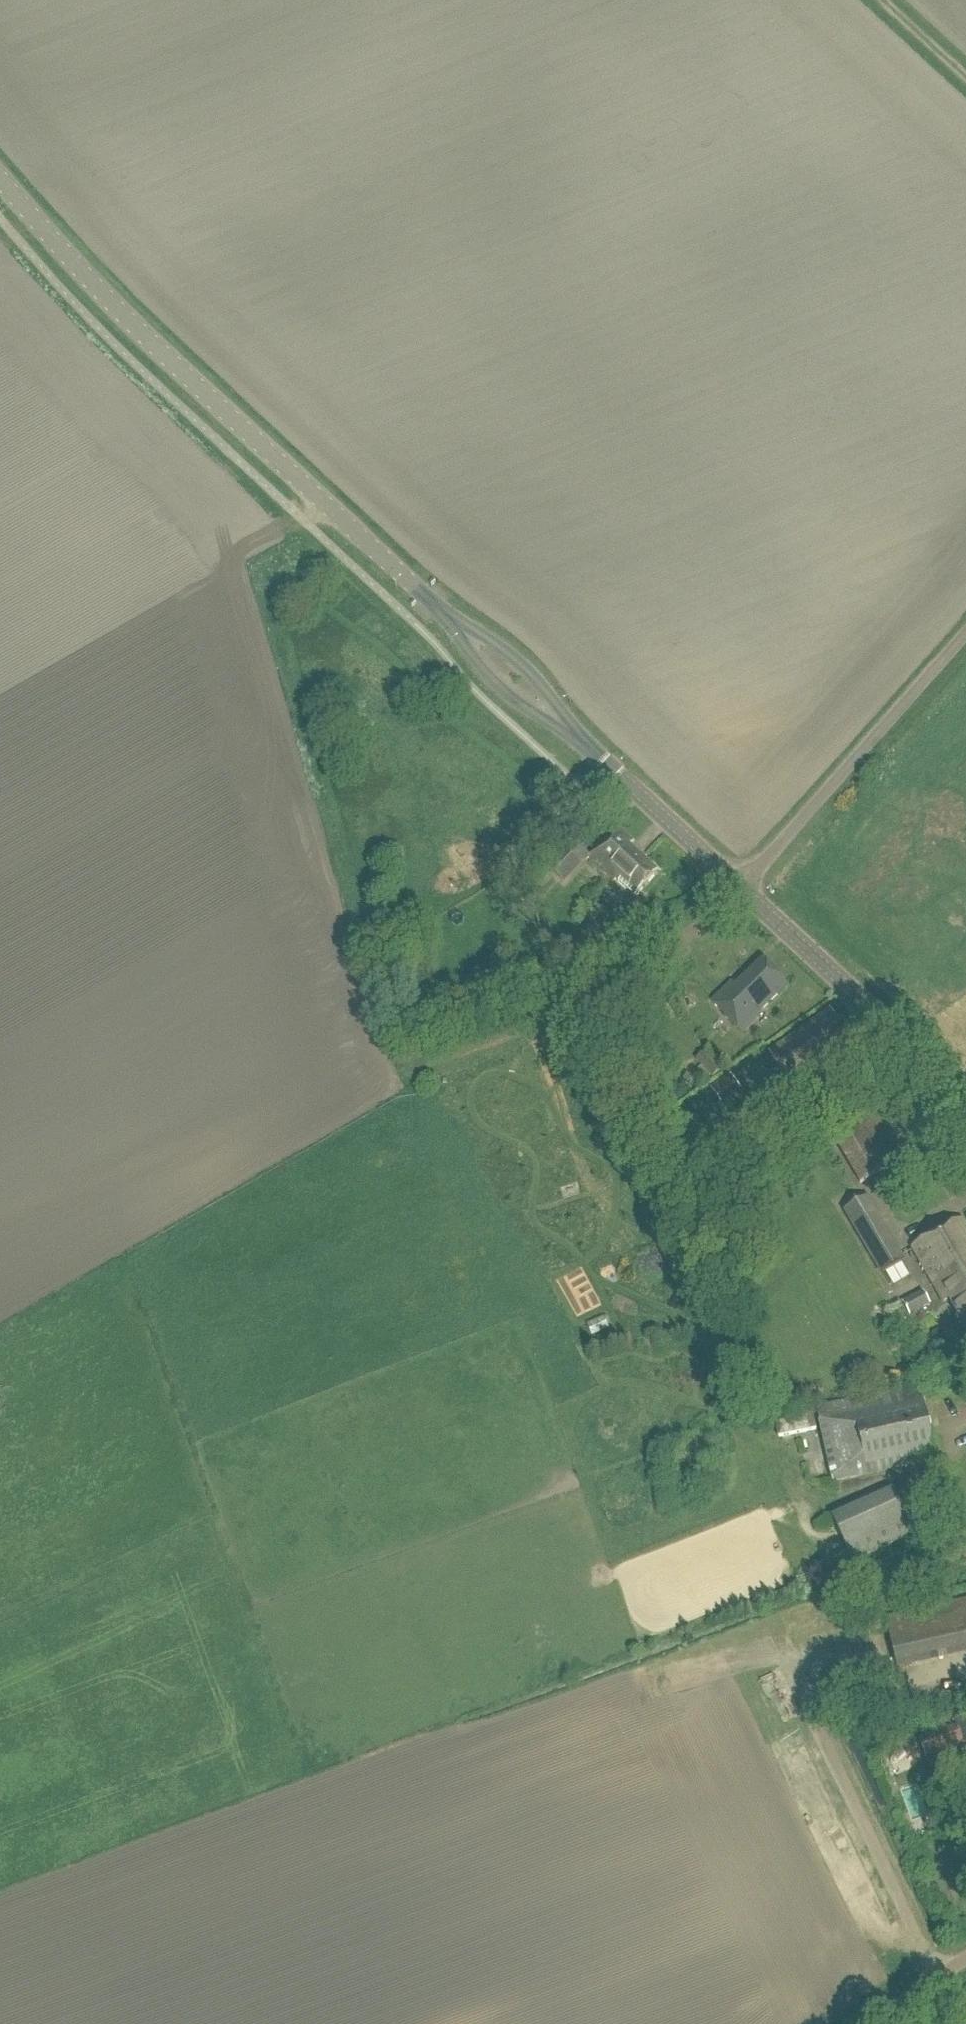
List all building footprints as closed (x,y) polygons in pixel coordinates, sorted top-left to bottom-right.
[(617,826),(588,857),(615,883),(617,881),(635,898),(658,873),(630,847),(634,843),(617,826)] [(565,884),(588,857),(570,842),(547,869),(565,884)] [(788,986),(763,960),(736,987),(732,983),(712,1002),(742,1034),(762,1014),(761,1012),(788,986)] [(721,1069),(705,1052),(696,1062),(712,1078),(721,1069)] [(740,1091),(730,1076),(710,1089),(720,1104),(740,1091)] [(896,1162),(864,1110),(829,1132),(860,1184),(896,1162)] [(905,1260),(868,1197),(843,1212),(880,1274),(905,1260)] [(961,1220),(913,1248),(944,1302),(949,1299),(965,1328),(965,1228),(961,1220)] [(931,1305),(923,1291),(902,1303),(910,1317),(931,1305)] [(898,1399),(896,1390),(817,1409),(834,1483),(937,1459),(922,1392),(898,1399)] [(785,1422),(786,1438),(815,1436),(814,1420),(785,1422)] [(911,1538),(891,1495),(834,1521),(854,1564),(911,1538)] [(886,1621),(896,1668),(965,1652),(965,1603),(886,1621)] [(956,1725),(920,1737),(927,1756),(962,1744),(956,1725)] [(904,1792),(920,1833),(938,1827),(922,1785),(904,1792)]
